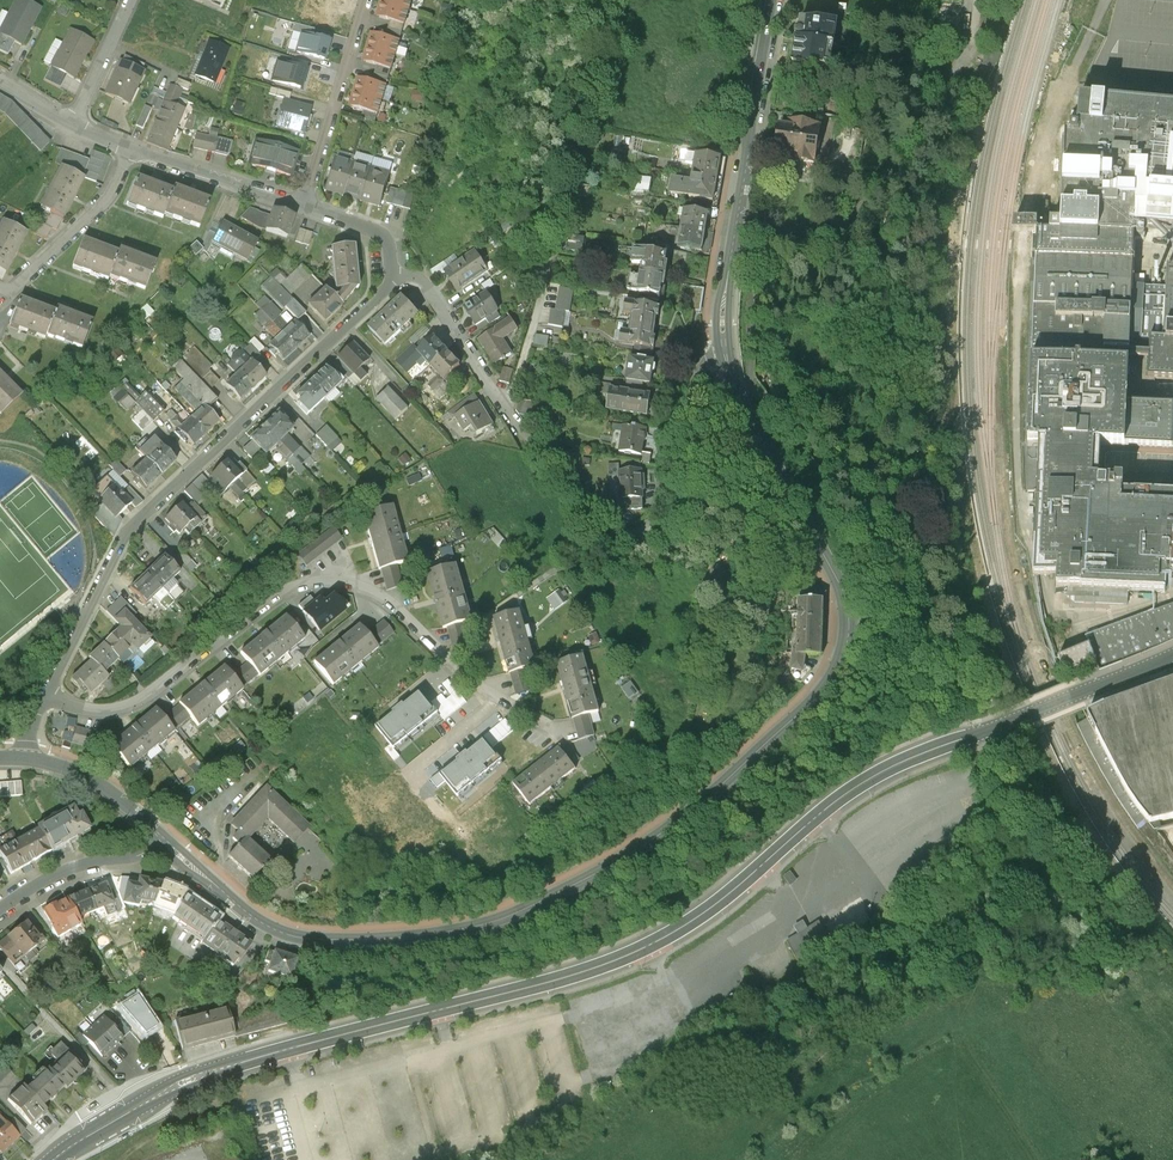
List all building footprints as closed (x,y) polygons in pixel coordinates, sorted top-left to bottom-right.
[(0,28),(0,36),(13,43),(21,47),(42,9),(25,0),(15,0),(0,28)] [(381,2),(408,10),(412,0),(382,0),(381,2)] [(408,10),(381,2),(379,10),(381,11),(380,17),(390,21),(404,25),(408,10)] [(997,17),(986,16),(983,41),(997,43),(998,28),(996,27),(997,17)] [(837,20),(801,18),(799,27),(796,28),(795,33),(797,35),(797,37),(832,43),(837,20)] [(404,25),(390,21),(388,29),(402,33),(404,25)] [(302,33),(312,36),(315,28),(294,23),(292,30),(302,33)] [(71,31),(60,52),(58,51),(50,66),(66,75),(73,78),(74,77),(73,76),(80,63),(78,62),(81,57),(83,58),(92,41),(70,29),(69,30),(71,31)] [(402,33),(388,29),(386,36),(399,41),(402,33)] [(312,36),(302,33),(297,51),(324,59),(329,41),(312,36)] [(386,36),(375,33),(373,40),(370,39),(368,47),(395,55),(404,58),(407,47),(406,45),(399,43),(399,41),(386,36)] [(0,36),(0,53),(6,56),(13,43),(0,36)] [(832,43),(797,37),(795,48),(792,50),(791,56),(793,58),(793,60),(806,62),(815,63),(815,62),(829,64),(832,43)] [(209,42),(195,75),(214,83),(215,82),(213,81),(217,70),(219,71),(228,50),(209,42)] [(395,55),(368,47),(365,55),(368,56),(366,62),(377,65),(391,69),(395,55)] [(941,51),(928,50),(926,69),(939,70),(941,51)] [(293,58),(291,65),(306,69),(308,62),(293,58)] [(291,65),(278,61),(273,80),(300,88),(306,69),(291,65)] [(143,72),(120,62),(105,93),(128,104),(143,72)] [(391,69),(377,65),(375,73),(388,77),(391,69)] [(66,75),(50,66),(43,80),(59,88),(66,75)] [(388,77),(375,73),(372,81),(386,85),(388,77)] [(372,81),(361,78),(359,84),(357,83),(354,91),(382,100),(386,85),(372,81)] [(190,85),(177,80),(174,86),(187,92),(190,85)] [(180,90),(170,86),(167,94),(178,98),(180,90)] [(151,95),(164,100),(166,94),(153,89),(151,95)] [(382,100),(354,91),(352,99),(355,100),(353,107),(364,110),(377,114),(382,100)] [(178,98),(167,94),(163,103),(174,107),(177,101),(177,100),(178,98)] [(11,102),(0,95),(0,111),(5,114),(40,152),(50,143),(11,102)] [(1080,98),(1078,114),(1075,114),(1075,120),(1078,120),(1077,123),(1172,133),(1172,108),(1080,98)] [(310,108),(284,101),(278,122),(280,126),(303,132),(310,108)] [(174,107),(163,103),(147,143),(166,151),(183,111),(174,107)] [(823,106),(802,104),(803,114),(822,116),(823,106)] [(151,110),(144,107),(136,126),(143,129),(151,110)] [(377,114),(364,110),(361,118),(375,122),(377,114)] [(788,125),(779,124),(775,147),(774,155),(782,156),(792,158),(814,162),(816,150),(819,147),(820,144),(820,140),(819,136),(821,125),(804,122),(805,118),(791,115),(790,120),(789,120),(788,125)] [(1133,493),(1134,481),(1098,480),(1100,444),(1172,448),(1172,439),(1172,405),(1126,403),(1129,338),(1149,339),(1147,377),(1172,378),(1172,266),(1166,266),(1165,287),(1131,285),(1134,227),(1170,230),(1169,243),(1172,244),(1172,133),(1077,123),(1077,128),(1071,127),(1070,128),(1070,134),(1065,134),(1065,136),(1062,210),(1061,223),(1050,222),(1037,221),(1036,233),(1037,233),(1027,441),(1028,490),(1037,490),(1033,574),(1057,575),(1056,591),(1068,592),(1069,587),(1165,592),(1166,580),(1172,580),(1172,495),(1133,493)] [(217,139),(196,134),(192,147),(213,153),(217,139)] [(232,142),(217,138),(217,139),(213,153),(228,157),(232,142)] [(297,152),(256,141),(249,163),(290,175),(297,152)] [(775,147),(764,145),(762,158),(781,161),(782,156),(774,155),(775,147)] [(67,153),(60,150),(55,164),(61,167),(62,167),(67,153)] [(106,156),(92,151),(89,161),(82,177),(96,183),(106,156)] [(720,156),(696,153),(687,152),(685,162),(694,164),(692,176),(716,180),(720,156)] [(74,156),(67,153),(62,167),(69,170),(74,156)] [(74,156),(69,170),(75,174),(81,158),(74,156)] [(87,161),(81,158),(75,174),(82,177),(89,161),(87,160),(87,161)] [(353,163),(334,158),(324,190),(326,190),(326,188),(333,190),(333,189),(338,190),(343,192),(342,195),(343,196),(353,163)] [(371,168),(353,163),(343,196),(344,196),(344,194),(351,195),(351,194),(356,195),(356,196),(361,198),(360,201),(361,201),(371,168)] [(62,167),(61,167),(40,207),(62,218),(83,178),(82,177),(75,174),(69,170),(62,167)] [(389,174),(371,168),(361,201),(362,201),(362,199),(369,201),(369,199),(374,201),(379,203),(378,206),(379,206),(389,174)] [(716,180),(692,176),(691,182),(671,178),(669,193),(712,200),(716,180)] [(651,180),(633,177),(630,194),(643,196),(644,193),(649,194),(651,180)] [(150,184),(137,179),(127,204),(163,218),(164,214),(172,193),(155,186),(156,185),(150,183),(150,184)] [(400,190),(391,187),(387,203),(396,205),(400,190)] [(209,202),(192,195),(187,193),(187,194),(174,188),(172,193),(164,214),(199,227),(209,202)] [(407,192),(400,190),(396,205),(403,207),(407,192)] [(414,194),(407,192),(403,207),(410,209),(414,194)] [(717,207),(703,205),(702,212),(708,213),(707,215),(715,216),(717,207)] [(270,217),(258,212),(259,211),(250,207),(241,217),(259,227),(266,230),(270,217)] [(295,216),(273,209),(270,217),(266,230),(287,238),(295,216)] [(702,212),(684,209),(681,225),(705,229),(707,215),(708,213),(702,212)] [(4,221),(0,228),(0,270),(4,273),(26,233),(4,221)] [(257,243),(223,223),(217,235),(214,240),(213,241),(246,262),(257,243)] [(705,229),(681,225),(678,246),(701,249),(705,229)] [(313,233),(300,229),(296,242),(309,246),(313,233)] [(217,235),(209,231),(201,248),(203,250),(213,241),(214,240),(217,235)] [(95,247),(82,242),(72,266),(108,280),(109,276),(117,256),(101,249),(101,248),(95,246),(95,247)] [(354,245),(332,247),(335,290),(334,290),(330,294),(341,305),(354,290),(353,289),(358,289),(354,245)] [(656,254),(654,254),(654,253),(633,250),(631,265),(641,266),(641,271),(665,275),(667,265),(664,265),(666,249),(657,248),(656,254)] [(139,257),(133,255),(133,256),(119,251),(117,256),(109,276),(145,290),(154,265),(139,259),(139,257)] [(448,270),(446,271),(458,290),(484,274),(484,273),(488,271),(482,261),(478,264),(474,257),(475,256),(473,254),(472,255),(448,270)] [(443,262),(431,269),(436,278),(446,271),(448,270),(443,262)] [(504,262),(488,272),(491,278),(508,268),(504,262)] [(269,276),(271,278),(289,296),(312,274),(302,263),(285,279),(276,269),(269,276)] [(665,275),(641,271),(640,278),(629,277),(627,291),(650,295),(649,300),(658,302),(661,286),(663,286),(665,275)] [(285,308),(296,319),(304,312),(289,296),(271,278),(261,288),(283,310),(285,308)] [(704,287),(688,284),(684,307),(700,310),(704,287)] [(330,294),(325,289),(312,301),(312,300),(309,303),(310,304),(308,306),(316,314),(313,317),(316,319),(319,317),(324,323),(342,307),(330,294)] [(573,292),(562,290),(560,298),(557,297),(554,310),(564,312),(569,313),(573,292)] [(486,293),(465,306),(476,324),(497,311),(486,293)] [(309,337),(295,322),(287,329),(285,327),(286,327),(278,318),(281,314),(264,297),(255,305),(271,322),(282,334),(296,349),(309,337)] [(403,297),(369,328),(385,345),(394,337),(395,338),(413,321),(412,320),(419,314),(403,297)] [(32,306),(19,301),(9,326),(44,340),(46,336),(54,315),(38,308),(39,307),(33,305),(32,306)] [(657,307),(625,302),(624,313),(632,314),(631,324),(654,328),(656,318),(658,318),(660,309),(657,309),(657,307)] [(75,317),(69,314),(69,315),(56,310),(54,315),(46,336),(81,350),(91,324),(75,318),(75,317)] [(554,310),(550,310),(548,325),(561,328),(564,312),(554,310)] [(511,319),(496,329),(495,328),(478,339),(484,347),(485,346),(496,364),(503,360),(504,361),(506,359),(505,358),(511,354),(502,339),(518,329),(511,319)] [(282,334),(271,322),(265,328),(274,337),(277,334),(279,336),(282,334)] [(654,328),(631,324),(630,333),(621,331),(619,344),(651,348),(652,347),(654,348),(655,339),(653,339),(654,328)] [(537,333),(535,343),(549,346),(551,335),(537,333)] [(296,349),(282,334),(279,336),(269,346),(272,349),(269,352),(274,356),(276,354),(283,361),(296,349)] [(433,336),(426,342),(423,339),(416,347),(413,344),(396,360),(407,372),(417,362),(418,364),(422,364),(426,360),(431,365),(447,351),(433,336)] [(369,360),(353,343),(338,358),(354,375),(361,383),(368,377),(360,369),(369,360)] [(260,356),(250,345),(242,352),(253,363),(260,356)] [(461,365),(447,351),(431,365),(445,380),(449,376),(452,379),(457,375),(454,372),(461,365)] [(253,363),(242,352),(238,352),(231,358),(230,363),(227,366),(236,375),(251,391),(266,377),(253,363)] [(354,375),(338,358),(333,363),(348,380),(354,375)] [(646,359),(640,358),(639,360),(631,358),(627,380),(628,380),(643,383),(650,384),(652,373),(655,372),(656,367),(653,365),(654,362),(646,361),(646,359)] [(217,400),(180,361),(172,368),(183,381),(174,390),(197,414),(204,407),(207,410),(217,400)] [(334,378),(326,369),(310,384),(324,399),(343,382),(336,375),(334,378)] [(236,375),(224,386),(230,391),(227,394),(231,399),(234,396),(239,402),(251,391),(236,375)] [(0,376),(0,414),(2,416),(20,398),(7,384),(8,384),(3,379),(3,380),(0,376)] [(643,383),(628,380),(627,388),(642,391),(643,383)] [(310,384),(298,396),(302,401),(298,405),(307,415),(324,399),(310,384)] [(164,411),(146,392),(145,393),(138,385),(127,396),(142,412),(152,423),(164,411)] [(410,409),(389,388),(377,400),(397,421),(410,409)] [(651,396),(610,389),(607,409),(648,416),(651,396)] [(465,400),(448,412),(453,419),(456,417),(470,408),(465,400)] [(470,408),(456,417),(458,416),(467,429),(464,430),(464,431),(473,426),(477,434),(493,424),(479,402),(470,408)] [(207,410),(204,407),(197,414),(192,419),(206,434),(218,422),(207,410)] [(284,408),(264,426),(279,442),(293,457),(302,448),(288,434),(298,424),(284,408)] [(152,423),(142,412),(132,422),(142,432),(152,423)] [(206,434),(192,419),(184,426),(176,418),(170,423),(181,434),(179,436),(183,441),(185,439),(192,447),(206,434)] [(651,453),(642,451),(643,440),(644,440),(645,436),(646,428),(632,426),(632,427),(623,425),(619,450),(631,452),(630,459),(650,462),(651,453)] [(279,442),(264,426),(251,439),(256,445),(253,448),(257,452),(260,450),(265,455),(274,446),(279,442)] [(338,438),(327,426),(316,436),(327,448),(338,438)] [(660,428),(646,426),(646,428),(645,436),(658,438),(660,428)] [(161,447),(155,441),(151,440),(148,444),(144,440),(136,448),(139,452),(138,453),(145,461),(160,476),(175,462),(169,456),(172,453),(164,445),(161,447)] [(293,457),(279,442),(274,446),(292,466),(297,461),(293,457)] [(579,459),(580,452),(565,450),(564,457),(579,459)] [(160,476),(145,461),(130,475),(135,480),(132,483),(135,486),(138,484),(145,491),(160,476)] [(237,466),(235,464),(233,466),(228,461),(219,469),(242,494),(247,490),(238,480),(247,472),(239,464),(237,466)] [(125,473),(115,462),(109,468),(119,479),(125,473)] [(242,494),(219,469),(210,477),(215,482),(213,485),(212,486),(211,487),(220,497),(229,488),(238,498),(242,494)] [(642,469),(620,470),(621,497),(619,497),(619,509),(643,508),(642,489),(644,489),(644,475),(642,475),(642,469)] [(212,486),(202,476),(191,485),(202,497),(211,487),(212,486)] [(124,496),(114,486),(113,487),(106,478),(90,493),(115,519),(130,504),(131,504),(124,496)] [(142,503),(128,488),(125,491),(127,493),(124,496),(131,504),(130,504),(134,509),(142,503)] [(193,506),(189,510),(182,504),(174,512),(193,532),(206,520),(193,506)] [(392,505),(364,513),(380,569),(381,569),(397,565),(408,561),(392,505)] [(193,532),(174,512),(165,520),(170,526),(168,528),(174,534),(176,532),(179,535),(183,531),(188,536),(193,532)] [(334,527),(298,554),(306,566),(342,539),(334,527)] [(445,559),(455,557),(452,544),(442,546),(445,559)] [(191,562),(182,553),(176,558),(185,568),(191,562)] [(165,557),(147,574),(162,590),(180,573),(165,557)] [(397,565),(381,569),(388,591),(403,586),(397,565)] [(457,565),(428,573),(444,629),(448,628),(464,624),(473,621),(457,565)] [(147,574),(129,590),(145,606),(162,590),(147,574)] [(547,599),(555,611),(568,602),(559,590),(547,599)] [(315,603),(310,596),(298,606),(304,612),(315,603)] [(315,603),(304,612),(319,631),(344,610),(333,597),(324,605),(319,599),(315,603)] [(823,599),(791,598),(790,626),(785,626),(785,655),(793,655),(805,655),(821,656),(823,599)] [(136,615),(121,599),(106,613),(115,622),(125,613),(131,620),(136,615)] [(1086,637),(1089,645),(1096,662),(1095,662),(1099,672),(1128,661),(1162,646),(1172,641),(1172,604),(1086,637)] [(520,611),(494,618),(510,674),(511,674),(526,669),(536,666),(520,611)] [(131,620),(125,613),(115,622),(121,629),(103,646),(118,661),(133,647),(137,651),(150,640),(131,620)] [(286,617),(241,654),(249,663),(258,675),(260,677),(304,640),(286,617)] [(384,620),(366,635),(377,647),(394,633),(384,620)] [(464,624),(448,628),(454,650),(470,645),(464,624)] [(366,635),(359,626),(314,663),(333,686),(378,648),(377,647),(366,635)] [(588,637),(592,646),(601,642),(596,633),(588,637)] [(1089,645),(1058,657),(1065,674),(1095,662),(1096,662),(1089,645)] [(103,646),(89,659),(91,661),(70,681),(83,695),(87,691),(90,695),(108,679),(103,674),(118,661),(103,646)] [(805,655),(793,655),(793,664),(782,679),(800,683),(815,670),(805,667),(805,655)] [(584,657),(558,664),(573,720),(574,720),(589,716),(599,713),(584,657)] [(258,675),(249,663),(232,677),(242,689),(258,675)] [(224,667),(179,704),(180,706),(190,718),(198,727),(243,690),(242,689),(232,677),(224,667)] [(526,669),(511,674),(516,695),(532,691),(528,673),(526,669)] [(444,720),(466,702),(448,680),(443,684),(452,696),(446,700),(442,694),(431,703),(439,713),(444,720)] [(1104,707),(1086,716),(1088,719),(1077,725),(1084,740),(1093,756),(1101,771),(1118,799),(1137,826),(1139,829),(1149,821),(1150,823),(1156,831),(1158,829),(1161,828),(1159,821),(1172,818),(1172,683),(1104,707)] [(630,684),(621,690),(629,701),(638,695),(630,684)] [(439,713),(431,703),(420,691),(376,727),(391,745),(394,749),(439,713)] [(180,706),(164,719),(174,731),(190,718),(180,706)] [(156,709),(111,746),(129,769),(175,732),(174,731),(164,719),(156,709)] [(589,716),(574,720),(579,742),(595,738),(589,716)] [(483,738),(484,739),(492,749),(514,731),(505,720),(483,738)] [(71,743),(94,749),(98,734),(76,727),(71,743)] [(492,749),(484,739),(439,775),(438,774),(431,780),(437,789),(445,783),(458,798),(503,761),(492,749)] [(400,757),(394,749),(391,745),(385,750),(394,761),(400,757)] [(559,750),(514,786),(530,807),(576,771),(559,750)] [(0,783),(0,797),(22,796),(21,781),(0,783)] [(267,789),(233,825),(240,832),(248,839),(268,818),(295,843),(309,828),(267,789)] [(73,807),(37,827),(38,830),(50,851),(74,838),(73,837),(89,828),(81,814),(78,816),(73,807)] [(38,830),(18,841),(30,861),(35,859),(50,851),(38,830)] [(12,831),(7,834),(13,844),(4,848),(0,840),(0,852),(4,859),(1,860),(4,867),(7,865),(11,872),(30,862),(30,861),(18,841),(12,831)] [(248,839),(240,832),(234,838),(241,845),(230,857),(255,880),(271,861),(248,839)] [(783,875),(790,885),(797,879),(790,870),(783,875)] [(120,877),(118,891),(122,904),(138,906),(139,900),(135,899),(136,895),(133,894),(135,884),(136,884),(137,878),(120,877)] [(139,900),(154,904),(163,884),(140,879),(138,885),(136,884),(135,884),(133,894),(136,895),(135,899),(139,900)] [(124,908),(122,904),(118,891),(113,893),(112,892),(109,893),(105,884),(87,891),(95,910),(103,907),(105,914),(114,911),(115,912),(124,908)] [(179,904),(184,895),(185,893),(163,884),(154,904),(153,907),(160,910),(159,912),(166,915),(167,913),(173,916),(179,904)] [(77,917),(95,910),(87,891),(67,899),(77,917)] [(172,919),(204,940),(218,921),(219,919),(184,895),(179,904),(180,905),(172,919)] [(56,903),(44,910),(53,927),(52,927),(57,937),(81,924),(77,917),(67,899),(57,905),(56,903)] [(238,963),(251,946),(218,921),(204,940),(213,947),(211,949),(219,954),(218,956),(232,968),(237,962),(238,963)] [(29,922),(0,943),(14,962),(43,941),(29,922)] [(290,958),(280,955),(279,956),(274,954),(268,952),(264,963),(270,965),(267,973),(289,980),(296,961),(290,959),(290,958)] [(138,995),(120,1007),(145,1036),(159,1028),(138,995)] [(231,1018),(235,1035),(236,1037),(296,1021),(290,999),(279,1002),(280,1006),(231,1018)] [(211,1011),(175,1021),(183,1049),(235,1035),(231,1018),(228,1009),(212,1013),(211,1011)] [(115,1027),(105,1015),(94,1025),(113,1046),(124,1036),(115,1027)] [(130,1030),(123,1021),(115,1027),(124,1036),(130,1030)] [(113,1046),(94,1025),(83,1034),(89,1041),(102,1056),(113,1046)] [(83,1034),(80,1031),(74,1035),(84,1046),(89,1041),(83,1034)] [(76,1058),(61,1041),(52,1050),(52,1054),(57,1060),(48,1068),(64,1086),(66,1088),(87,1069),(83,1065),(78,1064),(74,1060),(76,1058)] [(0,1064),(0,1081),(11,1070),(3,1061),(0,1064)] [(42,1079),(37,1083),(35,1080),(27,1087),(44,1105),(50,1099),(51,1100),(57,1095),(56,1094),(64,1086),(48,1068),(40,1075),(42,1077),(42,1079)] [(27,1087),(24,1084),(8,1097),(32,1123),(47,1109),(44,1105),(27,1087)] [(0,1114),(0,1147),(3,1150),(20,1133),(9,1122),(3,1116),(2,1117),(0,1114)] [(25,1128),(15,1116),(9,1122),(20,1133),(25,1128)]
